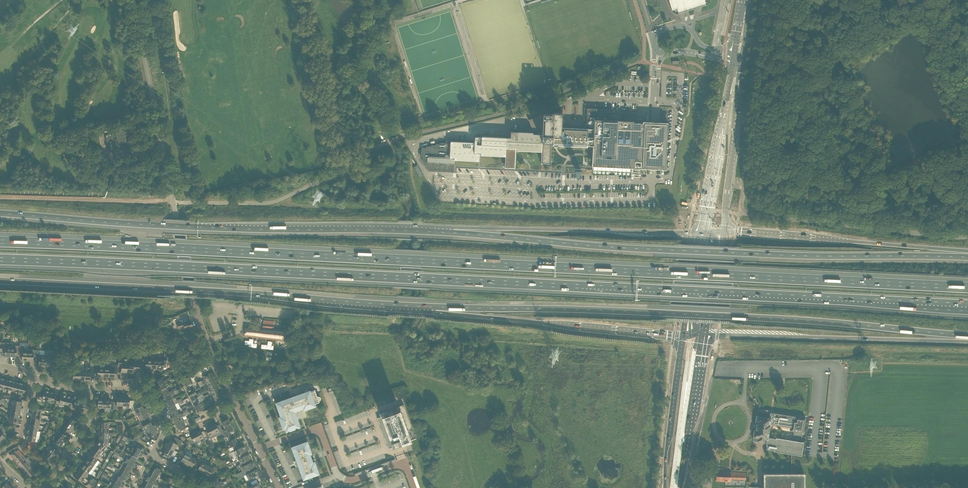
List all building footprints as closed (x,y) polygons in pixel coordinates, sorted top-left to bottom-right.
[(670,7),(671,8),(671,9),(671,10),(672,10),(672,11),(673,12),(674,13),(675,13),(676,14),(677,14),(678,13),(681,13),(682,12),(687,11),(688,10),(690,10),(695,8),(696,8),(698,7),(700,7),(701,6),(702,6),(706,5),(707,5),(707,4),(708,4),(709,3),(709,2),(710,1),(710,0),(668,0),(670,7)] [(421,149),(421,157),(423,157),(423,162),(429,169),(430,169),(430,170),(431,169),(435,170),(435,171),(435,170),(440,170),(440,171),(440,170),(445,170),(444,171),(445,171),(445,170),(450,170),(450,171),(450,170),(451,170),(452,169),(453,160),(454,160),(455,160),(455,158),(459,159),(459,160),(460,160),(460,159),(464,159),(464,160),(464,159),(469,159),(469,161),(469,159),(474,159),(474,161),(474,159),(479,160),(478,161),(479,161),(479,153),(480,153),(481,153),(481,155),(481,153),(486,154),(486,155),(486,154),(491,154),(491,155),(491,156),(491,154),(496,154),(495,156),(496,156),(496,154),(500,154),(500,156),(501,156),(501,154),(505,154),(505,156),(505,168),(515,168),(516,149),(517,149),(517,150),(537,151),(537,150),(541,150),(541,151),(542,151),(541,163),(551,163),(549,163),(550,144),(552,144),(553,144),(553,146),(554,146),(555,146),(555,147),(556,147),(557,147),(557,146),(558,146),(587,147),(587,146),(593,146),(592,166),(632,168),(641,168),(649,169),(653,169),(657,169),(666,170),(668,123),(666,123),(667,118),(661,118),(661,123),(659,123),(655,122),(652,122),(643,122),(643,123),(636,123),(634,123),(634,121),(611,120),(611,114),(611,109),(595,109),(587,108),(586,124),(588,124),(588,129),(588,130),(562,129),(563,113),(554,112),(554,114),(543,113),(536,117),(535,130),(535,134),(533,134),(533,133),(518,132),(518,133),(511,133),(511,131),(511,138),(506,138),(482,136),(482,137),(482,136),(482,137),(475,136),(476,136),(475,136),(475,142),(474,144),(470,144),(470,142),(470,144),(465,144),(465,142),(465,144),(460,143),(461,142),(460,142),(460,143),(456,143),(456,142),(455,142),(455,143),(451,143),(451,141),(450,146),(450,145),(449,145),(449,144),(448,144),(447,144),(447,145),(446,145),(446,146),(446,143),(441,143),(441,145),(436,145),(436,147),(431,146),(431,148),(426,148),(426,149),(421,149)] [(124,130),(119,131),(113,132),(113,133),(105,135),(108,151),(123,147),(122,143),(127,142),(124,130)] [(263,320),(263,324),(263,328),(261,328),(246,326),(244,336),(285,341),(286,330),(273,329),(274,321),(263,320)] [(245,340),(245,345),(249,345),(249,347),(253,347),(253,343),(257,343),(258,339),(249,338),(249,340),(245,340)] [(2,342),(1,351),(4,351),(4,356),(10,357),(10,348),(10,345),(11,345),(11,343),(2,342)] [(10,345),(10,348),(10,357),(16,357),(16,352),(19,352),(19,347),(19,346),(11,345),(10,345)] [(19,347),(19,352),(19,355),(21,355),(21,360),(27,361),(27,352),(28,349),(25,349),(25,347),(19,347)] [(28,349),(27,352),(27,361),(33,361),(33,356),(36,356),(36,350),(28,349)] [(36,356),(36,361),(39,361),(38,366),(44,366),(44,364),(44,357),(45,355),(39,354),(39,350),(36,350),(36,354),(36,356)] [(143,356),(142,362),(145,363),(145,368),(151,368),(151,364),(151,359),(151,356),(147,356),(145,356),(145,353),(143,353),(143,354),(143,356)] [(133,364),(133,371),(138,371),(139,362),(142,362),(143,356),(143,354),(139,354),(139,358),(137,358),(136,362),(133,362),(133,364)] [(44,357),(44,364),(44,366),(50,366),(50,363),(56,363),(56,356),(48,355),(48,358),(44,357)] [(85,368),(85,371),(84,380),(90,381),(90,375),(93,375),(93,377),(94,371),(94,368),(94,364),(94,357),(90,358),(90,360),(90,366),(90,368),(85,368)] [(157,360),(157,364),(157,369),(163,369),(163,363),(166,364),(166,357),(161,357),(161,360),(157,360)] [(118,365),(118,368),(118,366),(121,367),(121,372),(123,372),(124,373),(125,373),(126,372),(127,372),(127,363),(124,363),(124,360),(122,359),(122,358),(118,358),(118,364),(118,365)] [(94,364),(94,368),(94,371),(97,371),(96,376),(102,377),(103,368),(102,368),(99,368),(100,364),(94,364)] [(109,365),(109,368),(109,377),(114,377),(114,372),(117,372),(118,368),(118,365),(109,364),(109,365)] [(79,371),(78,371),(75,371),(75,367),(70,367),(69,375),(70,374),(72,374),(72,380),(75,380),(76,380),(77,380),(78,380),(79,371)] [(200,378),(202,381),(198,383),(200,387),(203,385),(206,384),(206,383),(214,380),(210,373),(200,378)] [(182,379),(183,380),(186,386),(192,383),(188,375),(182,379)] [(164,380),(163,377),(155,381),(157,384),(155,384),(157,387),(171,379),(170,377),(166,380),(166,379),(164,380)] [(172,381),(171,379),(157,387),(158,389),(159,388),(161,391),(168,388),(167,385),(168,384),(168,383),(172,381)] [(217,386),(214,380),(206,383),(206,384),(203,385),(205,388),(203,388),(200,390),(199,391),(202,394),(206,392),(209,390),(217,386)] [(222,397),(217,386),(209,390),(206,392),(202,394),(198,397),(200,402),(205,399),(204,397),(209,395),(209,396),(212,394),(215,401),(222,397)] [(168,388),(161,391),(162,394),(161,395),(162,397),(177,390),(176,388),(171,390),(170,391),(168,388)] [(47,400),(49,392),(46,391),(47,389),(44,389),(43,393),(40,393),(38,399),(41,400),(42,399),(47,400)] [(304,410),(304,409),(315,406),(314,404),(320,402),(319,401),(320,400),(321,399),(321,398),(320,397),(319,396),(317,396),(315,389),(297,396),(296,396),(295,395),(292,396),(293,398),(291,398),(277,403),(282,417),(280,417),(284,428),(286,428),(287,431),(300,426),(294,411),(303,408),(304,410)] [(178,392),(177,390),(162,397),(163,400),(165,399),(166,402),(172,399),(174,398),(172,396),(173,395),(173,394),(178,392)] [(192,401),(195,399),(193,396),(197,394),(195,390),(189,393),(188,394),(192,401)] [(49,392),(47,400),(52,401),(52,403),(56,404),(57,397),(54,396),(55,392),(53,391),(52,392),(49,392)] [(60,398),(57,397),(56,404),(58,404),(58,405),(64,406),(65,404),(67,396),(63,395),(64,394),(61,393),(60,398)] [(70,397),(67,396),(65,404),(70,405),(69,407),(73,408),(74,401),(72,400),(73,396),(70,395),(70,397)] [(116,402),(113,402),(113,410),(116,410),(116,405),(123,406),(123,395),(120,395),(120,397),(116,397),(116,402)] [(123,395),(123,406),(129,406),(129,408),(131,408),(136,400),(129,400),(129,397),(125,397),(125,395),(123,395)] [(106,397),(104,397),(104,408),(110,408),(110,410),(113,410),(113,402),(110,402),(110,400),(106,399),(106,397)] [(172,399),(166,402),(165,403),(166,406),(165,406),(166,409),(175,404),(172,399)] [(136,400),(131,408),(135,416),(137,415),(147,410),(146,408),(143,409),(142,405),(139,406),(136,400)] [(198,413),(202,411),(198,402),(193,404),(198,413)] [(175,404),(166,409),(167,411),(169,410),(170,413),(178,410),(175,404)] [(389,410),(379,413),(385,430),(386,432),(389,441),(392,440),(393,445),(402,442),(402,440),(403,440),(404,441),(411,438),(408,430),(412,428),(404,404),(393,408),(394,412),(390,413),(389,410)] [(754,431),(753,440),(754,440),(754,441),(757,442),(757,441),(758,441),(761,442),(764,442),(766,442),(766,446),(766,449),(774,451),(791,454),(794,455),(801,456),(804,442),(803,442),(801,442),(802,432),(803,432),(806,418),(796,416),(773,412),(773,411),(770,411),(763,410),(758,409),(756,422),(757,422),(755,431),(754,431)] [(147,410),(137,415),(140,420),(138,421),(139,424),(147,420),(145,418),(147,417),(146,413),(148,412),(147,410)] [(179,413),(178,410),(170,413),(172,416),(170,417),(171,419),(182,415),(181,412),(179,413)] [(78,419),(74,416),(73,415),(71,417),(72,418),(69,423),(76,428),(78,425),(79,426),(80,424),(77,421),(78,419)] [(183,417),(182,415),(171,419),(173,422),(174,421),(176,425),(183,421),(181,418),(183,417)] [(222,430),(225,435),(226,437),(231,434),(230,431),(233,430),(228,419),(222,422),(225,428),(222,430)] [(148,423),(147,420),(139,424),(141,427),(143,426),(146,432),(155,427),(154,424),(152,425),(150,422),(148,423)] [(185,424),(183,421),(176,425),(178,430),(180,429),(181,431),(185,429),(184,427),(186,426),(186,425),(187,425),(186,423),(185,424)] [(76,428),(69,423),(65,427),(64,427),(62,429),(68,433),(70,431),(73,433),(75,431),(74,430),(76,428)] [(213,424),(211,426),(216,437),(221,434),(222,437),(225,435),(222,430),(220,431),(216,424),(214,425),(213,424)] [(205,432),(207,436),(211,446),(214,444),(212,439),(216,437),(211,426),(208,427),(208,428),(206,429),(207,431),(205,432)] [(155,427),(146,432),(148,437),(156,433),(154,430),(156,429),(155,427)] [(68,433),(62,429),(60,432),(62,433),(58,437),(65,442),(67,439),(68,440),(70,438),(66,435),(68,433)] [(198,431),(195,432),(199,440),(201,443),(206,441),(204,438),(207,436),(205,432),(204,431),(201,432),(200,430),(198,431)] [(199,440),(195,432),(192,433),(193,434),(190,435),(191,436),(186,438),(188,439),(190,441),(192,444),(199,440)] [(54,441),(52,443),(58,447),(59,445),(63,448),(65,445),(63,445),(65,442),(58,437),(55,434),(53,436),(53,439),(54,441)] [(146,443),(139,439),(140,438),(138,435),(132,439),(144,445),(146,443)] [(166,442),(165,444),(174,450),(177,444),(180,446),(182,441),(175,437),(173,442),(170,440),(168,444),(166,442)] [(99,439),(98,441),(106,446),(108,443),(111,443),(111,438),(108,438),(99,438),(99,439)] [(235,438),(231,440),(228,442),(231,447),(234,446),(235,445),(238,444),(235,438)] [(106,446),(98,441),(96,443),(95,442),(94,444),(102,451),(106,446)] [(35,450),(36,443),(28,442),(27,449),(35,450)] [(313,463),(309,454),(311,453),(307,442),(293,447),(297,460),(298,460),(298,461),(296,462),(298,465),(299,464),(300,466),(299,466),(304,478),(318,473),(314,462),(313,463)] [(58,447),(52,443),(50,446),(51,447),(48,451),(55,456),(57,454),(58,455),(60,452),(56,450),(58,447)] [(93,447),(92,449),(99,455),(102,457),(103,455),(103,454),(104,452),(102,451),(94,444),(92,446),(93,447)] [(143,448),(139,446),(136,444),(134,447),(133,447),(131,449),(142,454),(143,452),(141,451),(143,448)] [(174,450),(165,444),(164,447),(166,448),(163,454),(172,459),(174,457),(172,455),(174,450)] [(234,446),(231,447),(229,448),(230,451),(233,449),(234,451),(230,453),(233,458),(235,457),(236,460),(239,459),(245,455),(244,452),(247,451),(244,446),(237,449),(235,445),(234,446)] [(89,451),(87,453),(96,459),(99,455),(92,449),(90,452),(89,451)] [(142,454),(131,449),(130,451),(132,452),(130,455),(137,459),(139,456),(140,457),(142,454)] [(184,449),(183,452),(180,456),(183,458),(181,460),(185,462),(184,464),(186,466),(191,456),(186,453),(187,451),(184,449)] [(22,455),(21,454),(18,450),(16,451),(15,450),(10,455),(29,478),(36,471),(34,469),(32,470),(20,456),(22,455)] [(55,456),(48,451),(45,456),(43,455),(42,458),(46,463),(49,459),(53,462),(54,460),(53,459),(55,456)] [(96,459),(87,453),(86,455),(88,457),(86,459),(94,464),(97,460),(96,459)] [(137,459),(130,455),(126,453),(123,458),(126,460),(136,465),(137,463),(136,462),(137,459)] [(248,454),(245,455),(239,459),(241,464),(239,465),(241,467),(247,464),(246,461),(251,459),(248,454)] [(750,487),(763,487),(805,487),(805,475),(805,473),(795,473),(795,466),(794,466),(794,455),(795,455),(794,455),(791,454),(791,473),(776,473),(763,473),(763,476),(763,487),(750,487)] [(196,459),(191,456),(186,466),(188,467),(189,465),(193,467),(194,465),(196,466),(200,459),(197,457),(196,459)] [(84,460),(82,462),(91,469),(94,464),(86,459),(85,461),(84,460)] [(200,459),(196,466),(199,468),(198,469),(201,471),(200,474),(202,475),(208,465),(202,462),(203,460),(200,459)] [(124,463),(123,462),(122,464),(124,466),(132,470),(133,467),(134,467),(136,465),(126,460),(124,463)] [(91,469),(82,462),(80,465),(82,466),(80,468),(87,473),(91,469)] [(247,464),(241,467),(243,471),(236,474),(238,478),(247,474),(251,472),(250,469),(255,467),(252,462),(247,464)] [(213,468),(208,465),(202,475),(205,476),(206,474),(209,476),(211,473),(213,474),(217,468),(214,466),(213,468)] [(132,470),(124,466),(121,471),(130,476),(131,473),(130,473),(132,470)] [(162,468),(161,469),(157,467),(156,469),(154,468),(151,473),(159,477),(161,472),(164,474),(165,470),(162,468)] [(87,473),(80,468),(78,470),(76,468),(74,470),(84,478),(87,473)] [(724,468),(722,468),(717,468),(716,481),(721,481),(730,482),(731,479),(732,479),(733,480),(743,481),(744,479),(746,479),(746,473),(724,472),(724,468)] [(251,472),(247,474),(249,479),(247,480),(249,483),(251,482),(255,480),(253,477),(258,475),(259,475),(256,469),(251,472)] [(84,478),(74,470),(73,472),(75,474),(74,477),(81,482),(84,478)] [(121,471),(118,476),(124,479),(126,480),(127,477),(129,478),(130,476),(121,471)] [(159,477),(151,473),(150,476),(148,475),(147,478),(157,483),(158,481),(157,480),(159,477)] [(118,476),(117,475),(114,481),(123,485),(124,483),(123,482),(124,479),(118,476)] [(218,477),(215,479),(211,481),(213,484),(211,485),(212,487),(222,482),(221,480),(220,480),(218,477)] [(147,481),(146,484),(153,487),(155,485),(156,486),(157,483),(147,478),(146,480),(147,481)]
